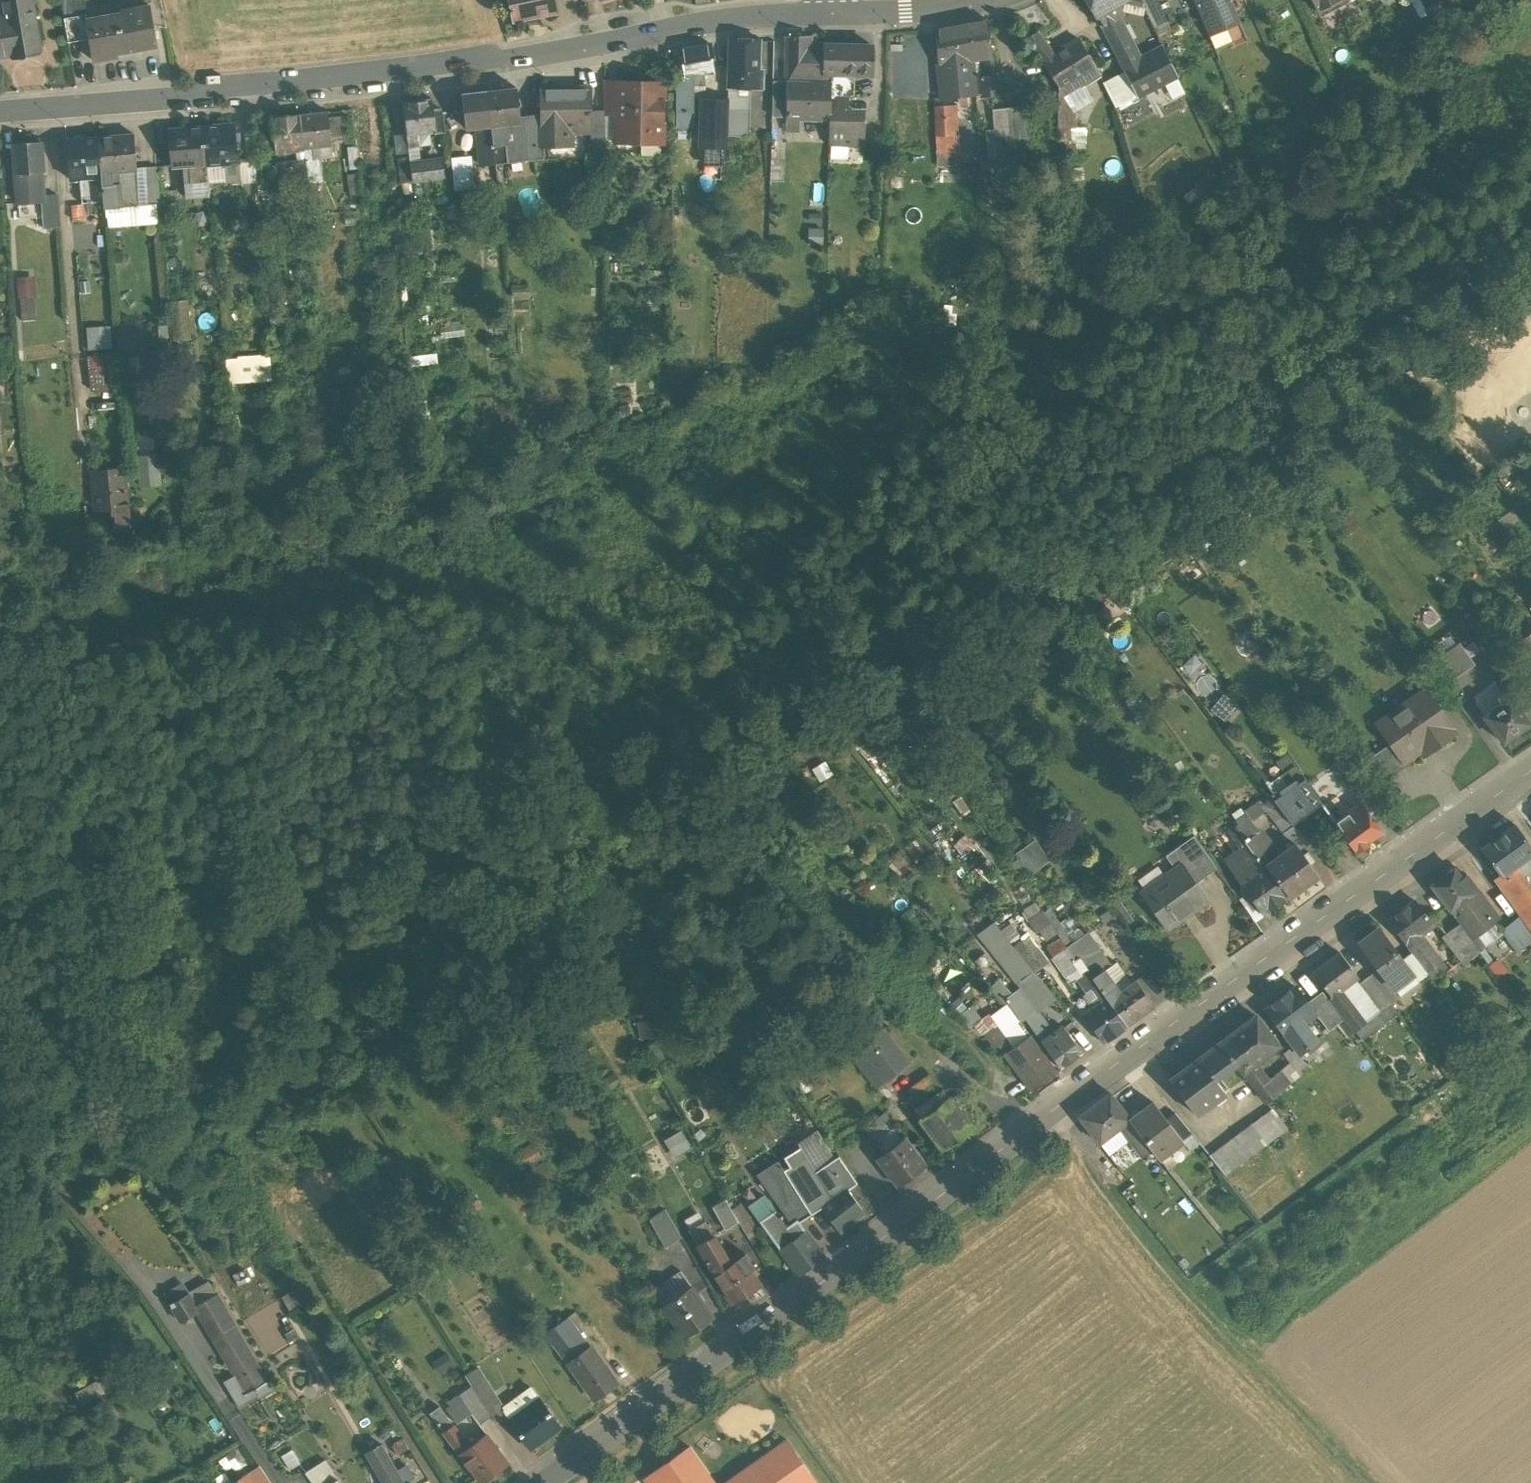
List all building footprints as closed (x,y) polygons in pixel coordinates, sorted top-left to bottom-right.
[(4,14),(0,15),(0,57),(11,55),(12,60),(28,57),(27,49),(40,46),(32,0),(2,0),(4,14)] [(64,17),(85,13),(82,0),(60,0),(64,17)] [(512,8),(510,8),(510,11),(513,11),(514,20),(555,11),(552,0),(510,0),(512,8)] [(1095,14),(1117,2),(1121,0),(1087,0),(1095,14)] [(1143,6),(1153,25),(1166,19),(1157,0),(1144,6),(1143,6)] [(1208,35),(1226,28),(1240,21),(1230,0),(1193,0),(1208,35)] [(1317,10),(1337,0),(1311,0),(1317,10)] [(1095,14),(1095,15),(1106,37),(1122,29),(1115,16),(1122,12),(1117,2),(1095,14)] [(86,19),(85,20),(88,38),(92,59),(116,55),(115,51),(156,44),(149,6),(122,11),(122,13),(86,19)] [(85,13),(64,17),(68,42),(88,38),(85,20),(86,19),(85,13)] [(987,19),(967,22),(971,59),(972,59),(976,59),(978,66),(993,64),(987,19)] [(967,22),(934,29),(938,63),(971,59),(967,22)] [(1226,28),(1208,35),(1215,50),(1232,42),(1226,28)] [(1138,59),(1122,29),(1106,37),(1122,69),(1138,60),(1138,59)] [(1077,37),(1053,53),(1037,31),(1025,38),(1042,62),(1058,87),(1075,77),(1094,64),(1095,64),(1077,37)] [(810,36),(787,36),(785,115),(828,117),(830,117),(830,96),(831,73),(823,73),(823,44),(810,43),(810,36)] [(760,39),(729,38),(727,86),(728,86),(728,87),(748,88),(762,88),(763,69),(759,69),(760,39)] [(710,43),(678,48),(682,70),(683,75),(700,73),(715,70),(710,43)] [(872,45),(823,44),(823,73),(831,73),(854,73),(872,74),(872,45)] [(1163,47),(1138,59),(1138,60),(1122,69),(1136,96),(1176,75),(1163,47)] [(971,59),(938,63),(942,97),(976,93),(972,59),(971,59)] [(993,64),(978,66),(982,96),(996,94),(998,92),(993,64)] [(1094,64),(1075,77),(1080,85),(1100,73),(1094,64)] [(700,73),(683,75),(683,79),(677,79),(676,110),(693,110),(693,85),(702,83),(700,73)] [(854,73),(831,73),(830,96),(847,96),(853,96),(854,73)] [(1087,83),(1093,95),(1104,89),(1099,77),(1087,83)] [(619,83),(603,83),(604,114),(619,114),(619,83)] [(662,84),(619,83),(619,114),(618,138),(661,139),(662,84)] [(517,87),(486,90),(490,124),(504,123),(520,121),(520,115),(517,87)] [(591,110),(591,87),(540,88),(540,113),(542,113),(542,144),(543,144),(566,144),(566,127),(583,127),(586,127),(590,127),(591,127),(591,110)] [(748,88),(728,87),(727,102),(726,133),(726,134),(747,135),(748,88)] [(486,90),(462,93),(465,127),(477,126),(490,124),(486,90)] [(847,96),(830,96),(830,117),(828,117),(828,142),(862,143),(862,116),(847,116),(847,96)] [(432,98),(403,102),(407,140),(414,140),(413,133),(434,131),(434,133),(445,131),(442,111),(434,112),(432,98)] [(1073,101),(1057,101),(1057,142),(1070,142),(1070,127),(1073,127),(1073,101)] [(727,102),(708,102),(708,145),(723,144),(724,133),(726,133),(727,102)] [(957,104),(934,105),(936,135),(953,134),(953,118),(957,118),(957,104)] [(1023,105),(992,108),(994,136),(994,141),(986,141),(987,154),(1013,151),(1011,136),(1025,135),(1023,105)] [(603,109),(591,110),(591,127),(590,127),(590,151),(604,151),(603,109)] [(693,110),(676,110),(676,124),(693,125),(693,110)] [(327,112),(301,116),(305,146),(314,145),(321,144),(331,143),(327,112)] [(520,121),(504,123),(508,162),(544,158),(543,144),(542,144),(542,113),(540,113),(520,115),(520,121)] [(305,146),(301,116),(272,119),(276,149),(294,147),(305,146)] [(504,123),(490,124),(494,163),(508,162),(504,123)] [(490,124),(477,126),(481,165),(494,163),(490,124)] [(234,125),(205,128),(208,162),(239,160),(238,147),(236,147),(234,125)] [(583,127),(566,127),(566,144),(543,144),(544,158),(585,157),(585,143),(586,143),(586,127),(583,127)] [(205,128),(170,131),(173,165),(184,164),(208,162),(205,128)] [(134,133),(98,136),(101,172),(118,170),(137,169),(134,133)] [(953,134),(936,135),(936,151),(954,150),(953,134)] [(98,136),(66,139),(70,178),(79,178),(86,177),(86,173),(101,172),(98,136)] [(41,141),(14,143),(16,172),(39,170),(43,170),(41,141)] [(314,145),(305,146),(306,158),(308,181),(322,179),(320,157),(315,158),(314,145)] [(954,150),(936,151),(937,164),(955,163),(954,150)] [(308,181),(306,158),(278,161),(278,164),(274,165),(276,181),(280,180),(280,184),(308,181)] [(442,158),(410,162),(412,180),(445,175),(442,158)] [(470,161),(453,163),(455,188),(472,186),(470,161)] [(208,162),(184,164),(185,182),(209,180),(208,162)] [(137,169),(118,170),(120,206),(138,205),(137,169)] [(16,172),(15,172),(17,202),(41,200),(39,170),(16,172)] [(118,170),(101,172),(103,201),(104,207),(120,206),(118,170)] [(101,172),(86,173),(86,177),(79,178),(82,203),(103,201),(101,172)] [(35,273),(19,274),(20,317),(37,316),(35,273)] [(173,337),(191,336),(190,297),(172,298),(173,337)] [(103,318),(88,319),(90,342),(105,341),(103,318)] [(131,323),(118,324),(120,344),(133,343),(131,323)] [(271,351),(238,352),(239,379),(272,378),(271,351)] [(112,354),(84,357),(84,369),(113,367),(112,354)] [(155,448),(136,450),(138,475),(157,474),(155,448)] [(124,470),(93,473),(96,506),(125,504),(123,491),(125,491),(124,470)] [(1491,486),(1481,494),(1490,505),(1500,496),(1491,486)] [(104,518),(86,520),(88,534),(106,531),(104,518)] [(1518,644),(1530,662),(1530,635),(1518,644)] [(1459,643),(1430,664),(1445,685),(1474,665),(1459,643)] [(1424,691),(1407,704),(1412,711),(1383,731),(1392,744),(1405,762),(1407,761),(1432,742),(1435,747),(1454,733),(1424,691)] [(1506,691),(1497,698),(1501,704),(1484,716),(1503,743),(1530,723),(1521,712),(1527,708),(1520,698),(1514,702),(1510,697),(1506,691)] [(1392,744),(1368,761),(1384,784),(1410,765),(1407,761),(1405,762),(1392,744)] [(1282,776),(1269,785),(1276,795),(1288,786),(1282,776)] [(1276,795),(1270,798),(1291,826),(1321,805),(1301,777),(1288,786),(1276,795)] [(1340,811),(1334,802),(1323,809),(1334,826),(1341,821),(1337,814),(1340,811)] [(1341,821),(1334,826),(1335,827),(1350,848),(1354,854),(1381,836),(1361,808),(1341,821)] [(1258,832),(1245,815),(1232,824),(1233,826),(1263,868),(1266,866),(1280,856),(1261,830),(1258,832)] [(1482,848),(1500,875),(1501,876),(1516,866),(1530,855),(1530,849),(1514,825),(1482,848)] [(1241,884),(1263,868),(1233,826),(1227,831),(1240,849),(1224,861),(1241,884)] [(1350,848),(1335,827),(1324,835),(1339,856),(1350,848)] [(1213,868),(1191,835),(1161,856),(1174,873),(1179,870),(1189,885),(1190,884),(1213,868)] [(1018,854),(1029,871),(1047,859),(1035,842),(1018,854)] [(1295,845),(1280,856),(1266,866),(1289,898),(1318,877),(1295,845)] [(1263,868),(1241,884),(1264,916),(1289,898),(1266,866),(1263,868)] [(1516,866),(1501,876),(1500,875),(1495,879),(1521,916),(1530,930),(1530,888),(1516,866)] [(1463,880),(1454,868),(1432,885),(1462,925),(1471,937),(1472,937),(1494,921),(1487,912),(1491,908),(1468,877),(1463,880)] [(1189,885),(1179,870),(1174,873),(1164,880),(1161,876),(1138,892),(1161,927),(1201,901),(1190,884),(1189,885)] [(1414,900),(1388,920),(1428,971),(1429,970),(1440,961),(1420,934),(1433,924),(1414,900)] [(1501,931),(1504,935),(1514,949),(1515,948),(1518,952),(1530,943),(1530,930),(1521,916),(1501,931)] [(1055,999),(1034,971),(1013,944),(993,920),(979,931),(1024,986),(1021,989),(1036,1011),(1037,1012),(1055,999)] [(1462,925),(1443,937),(1465,965),(1483,951),(1472,937),(1471,937),(1462,925)] [(1394,950),(1378,929),(1359,943),(1379,969),(1393,988),(1394,987),(1412,974),(1394,950)] [(1029,933),(1013,944),(1034,971),(1048,960),(1029,933)] [(1086,933),(1069,944),(1084,964),(1098,985),(1109,978),(1102,970),(1111,965),(1086,933)] [(1075,978),(1099,1013),(1111,1004),(1098,985),(1084,964),(1069,944),(1051,957),(1069,982),(1075,978)] [(1414,973),(1395,948),(1394,950),(1412,974),(1414,973)] [(1340,953),(1313,974),(1330,997),(1331,998),(1342,991),(1355,981),(1358,978),(1340,953)] [(1440,961),(1429,970),(1437,980),(1448,971),(1440,961)] [(1393,988),(1379,969),(1369,975),(1391,1003),(1401,996),(1394,987),(1393,988)] [(1391,1003),(1369,975),(1358,984),(1379,1012),(1391,1003)] [(1122,997),(1109,978),(1098,985),(1111,1004),(1122,997)] [(1358,984),(1355,981),(1342,991),(1365,1022),(1377,1014),(1379,1012),(1358,984)] [(1007,997),(994,982),(988,987),(1002,1004),(1005,1002),(1003,1000),(1007,997)] [(1122,997),(1111,1004),(1129,1029),(1158,1009),(1141,984),(1122,997)] [(1295,986),(1265,1009),(1285,1035),(1298,1026),(1315,1014),(1316,1013),(1308,1002),(1295,986)] [(1007,997),(1003,1000),(1005,1002),(1019,1022),(1023,1019),(1036,1011),(1021,989),(1020,989),(1007,997)] [(1322,991),(1308,1002),(1316,1013),(1315,1014),(1329,1031),(1343,1019),(1322,991)] [(1365,1022),(1342,991),(1331,998),(1330,997),(1329,998),(1353,1031),(1365,1022)] [(874,1013),(881,1005),(866,994),(860,1003),(874,1013)] [(1379,1012),(1377,1014),(1383,1023),(1398,1013),(1391,1003),(1379,1012)] [(1129,1029),(1111,1004),(1099,1013),(1087,1020),(1105,1046),(1129,1029)] [(1037,1012),(1036,1011),(1023,1019),(1043,1047),(1065,1033),(1063,1028),(1052,1035),(1037,1012)] [(1365,1022),(1353,1031),(1360,1041),(1383,1023),(1377,1014),(1365,1022)] [(1256,1016),(1222,1041),(1239,1063),(1245,1070),(1255,1062),(1278,1045),(1256,1016)] [(994,1023),(982,1032),(993,1048),(997,1045),(1003,1040),(1005,1039),(1000,1030),(994,1023)] [(1007,1024),(1000,1030),(1005,1039),(1014,1032),(1007,1024)] [(1312,1044),(1298,1026),(1285,1035),(1293,1047),(1299,1054),(1300,1053),(1312,1044)] [(907,1060),(883,1028),(859,1046),(886,1083),(894,1078),(890,1072),(907,1060)] [(1065,1033),(1043,1047),(1058,1069),(1079,1056),(1065,1033)] [(1312,1044),(1300,1053),(1306,1061),(1314,1055),(1319,1061),(1333,1051),(1323,1036),(1312,1044)] [(1011,1050),(1005,1054),(1031,1088),(1053,1072),(1028,1038),(1011,1050)] [(1011,1050),(1003,1040),(997,1045),(1005,1054),(1011,1050)] [(1222,1041),(1170,1081),(1197,1116),(1226,1093),(1216,1080),(1239,1063),(1222,1041)] [(1299,1054),(1293,1047),(1283,1054),(1291,1064),(1300,1077),(1311,1068),(1306,1061),(1300,1053),(1299,1054)] [(1269,1080),(1255,1062),(1245,1070),(1244,1071),(1267,1102),(1278,1094),(1269,1080)] [(1300,1077),(1291,1064),(1281,1071),(1290,1084),(1300,1077)] [(930,1071),(908,1087),(911,1091),(912,1090),(918,1098),(939,1082),(930,1071)] [(1290,1084),(1281,1071),(1269,1080),(1278,1094),(1291,1084),(1290,1084)] [(941,1086),(915,1106),(923,1117),(922,1117),(943,1145),(952,1138),(954,1139),(957,1141),(964,1136),(963,1132),(962,1131),(971,1123),(950,1096),(949,1097),(941,1086)] [(918,1098),(912,1090),(911,1091),(906,1095),(912,1103),(918,1098)] [(1130,1119),(1110,1093),(1079,1116),(1099,1143),(1122,1125),(1130,1119)] [(1167,1119),(1152,1101),(1130,1119),(1146,1140),(1145,1141),(1152,1149),(1160,1160),(1184,1141),(1167,1119)] [(1272,1109),(1209,1156),(1226,1176),(1288,1130),(1272,1109)] [(1193,1135),(1175,1112),(1167,1119),(1184,1141),(1193,1135)] [(1146,1140),(1130,1119),(1122,1125),(1144,1155),(1152,1149),(1145,1141),(1146,1140)] [(895,1125),(876,1139),(885,1151),(904,1137),(895,1125)] [(681,1128),(665,1138),(677,1157),(693,1147),(681,1128)] [(927,1163),(907,1135),(904,1137),(885,1151),(879,1155),(900,1183),(927,1163)] [(803,1148),(788,1156),(793,1164),(807,1155),(803,1148)] [(1147,1170),(1133,1150),(1115,1163),(1129,1183),(1147,1170)] [(793,1164),(786,1169),(798,1191),(812,1214),(824,1206),(823,1204),(832,1199),(829,1195),(815,1173),(817,1171),(807,1155),(793,1164)] [(841,1156),(824,1167),(838,1190),(829,1195),(832,1199),(823,1204),(824,1206),(842,1231),(868,1213),(850,1190),(859,1184),(841,1156)] [(780,1160),(759,1172),(780,1204),(798,1191),(786,1169),(780,1160)] [(838,1190),(824,1167),(817,1171),(815,1173),(829,1195),(838,1190)] [(798,1191),(780,1204),(792,1222),(797,1219),(800,1223),(812,1214),(798,1191)] [(766,1195),(749,1207),(759,1221),(776,1209),(766,1195)] [(729,1200),(727,1196),(713,1203),(726,1226),(740,1218),(740,1217),(739,1218),(734,1208),(729,1200)] [(736,1206),(734,1208),(739,1218),(740,1217),(750,1211),(744,1201),(736,1206)] [(709,1203),(700,1209),(716,1235),(725,1229),(709,1203)] [(682,1236),(667,1208),(651,1219),(667,1247),(682,1236)] [(776,1209),(759,1221),(780,1250),(806,1231),(800,1223),(797,1219),(792,1222),(787,1225),(782,1217),(783,1216),(782,1214),(780,1215),(776,1209)] [(750,1211),(740,1217),(740,1218),(751,1236),(762,1229),(750,1211)] [(706,1219),(689,1231),(736,1301),(760,1286),(751,1272),(756,1269),(746,1254),(729,1265),(721,1253),(726,1250),(706,1219)] [(806,1231),(780,1250),(799,1276),(824,1257),(806,1231)] [(656,1289),(668,1304),(695,1284),(684,1269),(656,1289)] [(220,1292),(213,1280),(194,1290),(193,1291),(200,1303),(220,1292)] [(308,1283),(285,1297),(294,1312),(317,1299),(308,1283)] [(668,1304),(666,1305),(688,1336),(717,1315),(695,1284),(668,1304)] [(191,1285),(173,1296),(175,1301),(193,1291),(194,1290),(191,1285)] [(193,1291),(175,1301),(186,1320),(203,1310),(199,1304),(200,1303),(193,1291)] [(273,1380),(240,1324),(239,1325),(220,1292),(200,1303),(199,1304),(203,1310),(219,1337),(217,1338),(238,1374),(249,1393),(258,1388),(273,1380)] [(593,1346),(573,1316),(551,1330),(571,1360),(593,1346)] [(593,1346),(571,1360),(579,1372),(602,1356),(594,1345),(593,1346)] [(602,1356),(579,1372),(598,1400),(621,1385),(602,1356)] [(465,1377),(472,1386),(492,1416),(497,1423),(507,1416),(510,1420),(512,1419),(503,1405),(477,1369),(465,1377)] [(258,1388),(249,1393),(238,1374),(227,1380),(243,1406),(262,1395),(258,1388)] [(273,1380),(258,1388),(262,1395),(263,1395),(277,1387),(273,1380)] [(492,1416),(472,1386),(460,1395),(473,1414),(481,1423),(492,1416)] [(531,1386),(503,1405),(512,1419),(541,1400),(531,1386)] [(473,1414),(460,1395),(452,1402),(456,1408),(451,1411),(459,1423),(473,1414)] [(512,1419),(510,1420),(530,1448),(560,1428),(541,1400),(512,1419)] [(471,1446),(455,1425),(445,1432),(481,1482),(483,1482),(510,1463),(488,1433),(471,1446)] [(788,1440),(725,1482),(818,1482),(788,1440)] [(382,1443),(367,1451),(376,1466),(390,1457),(382,1443)] [(690,1446),(648,1476),(653,1482),(716,1482),(690,1446)] [(390,1457),(376,1466),(385,1482),(405,1482),(390,1457)] [(307,1473),(314,1482),(334,1482),(339,1479),(327,1460),(307,1473)] [(259,1468),(234,1482),(268,1482),(259,1468)]
